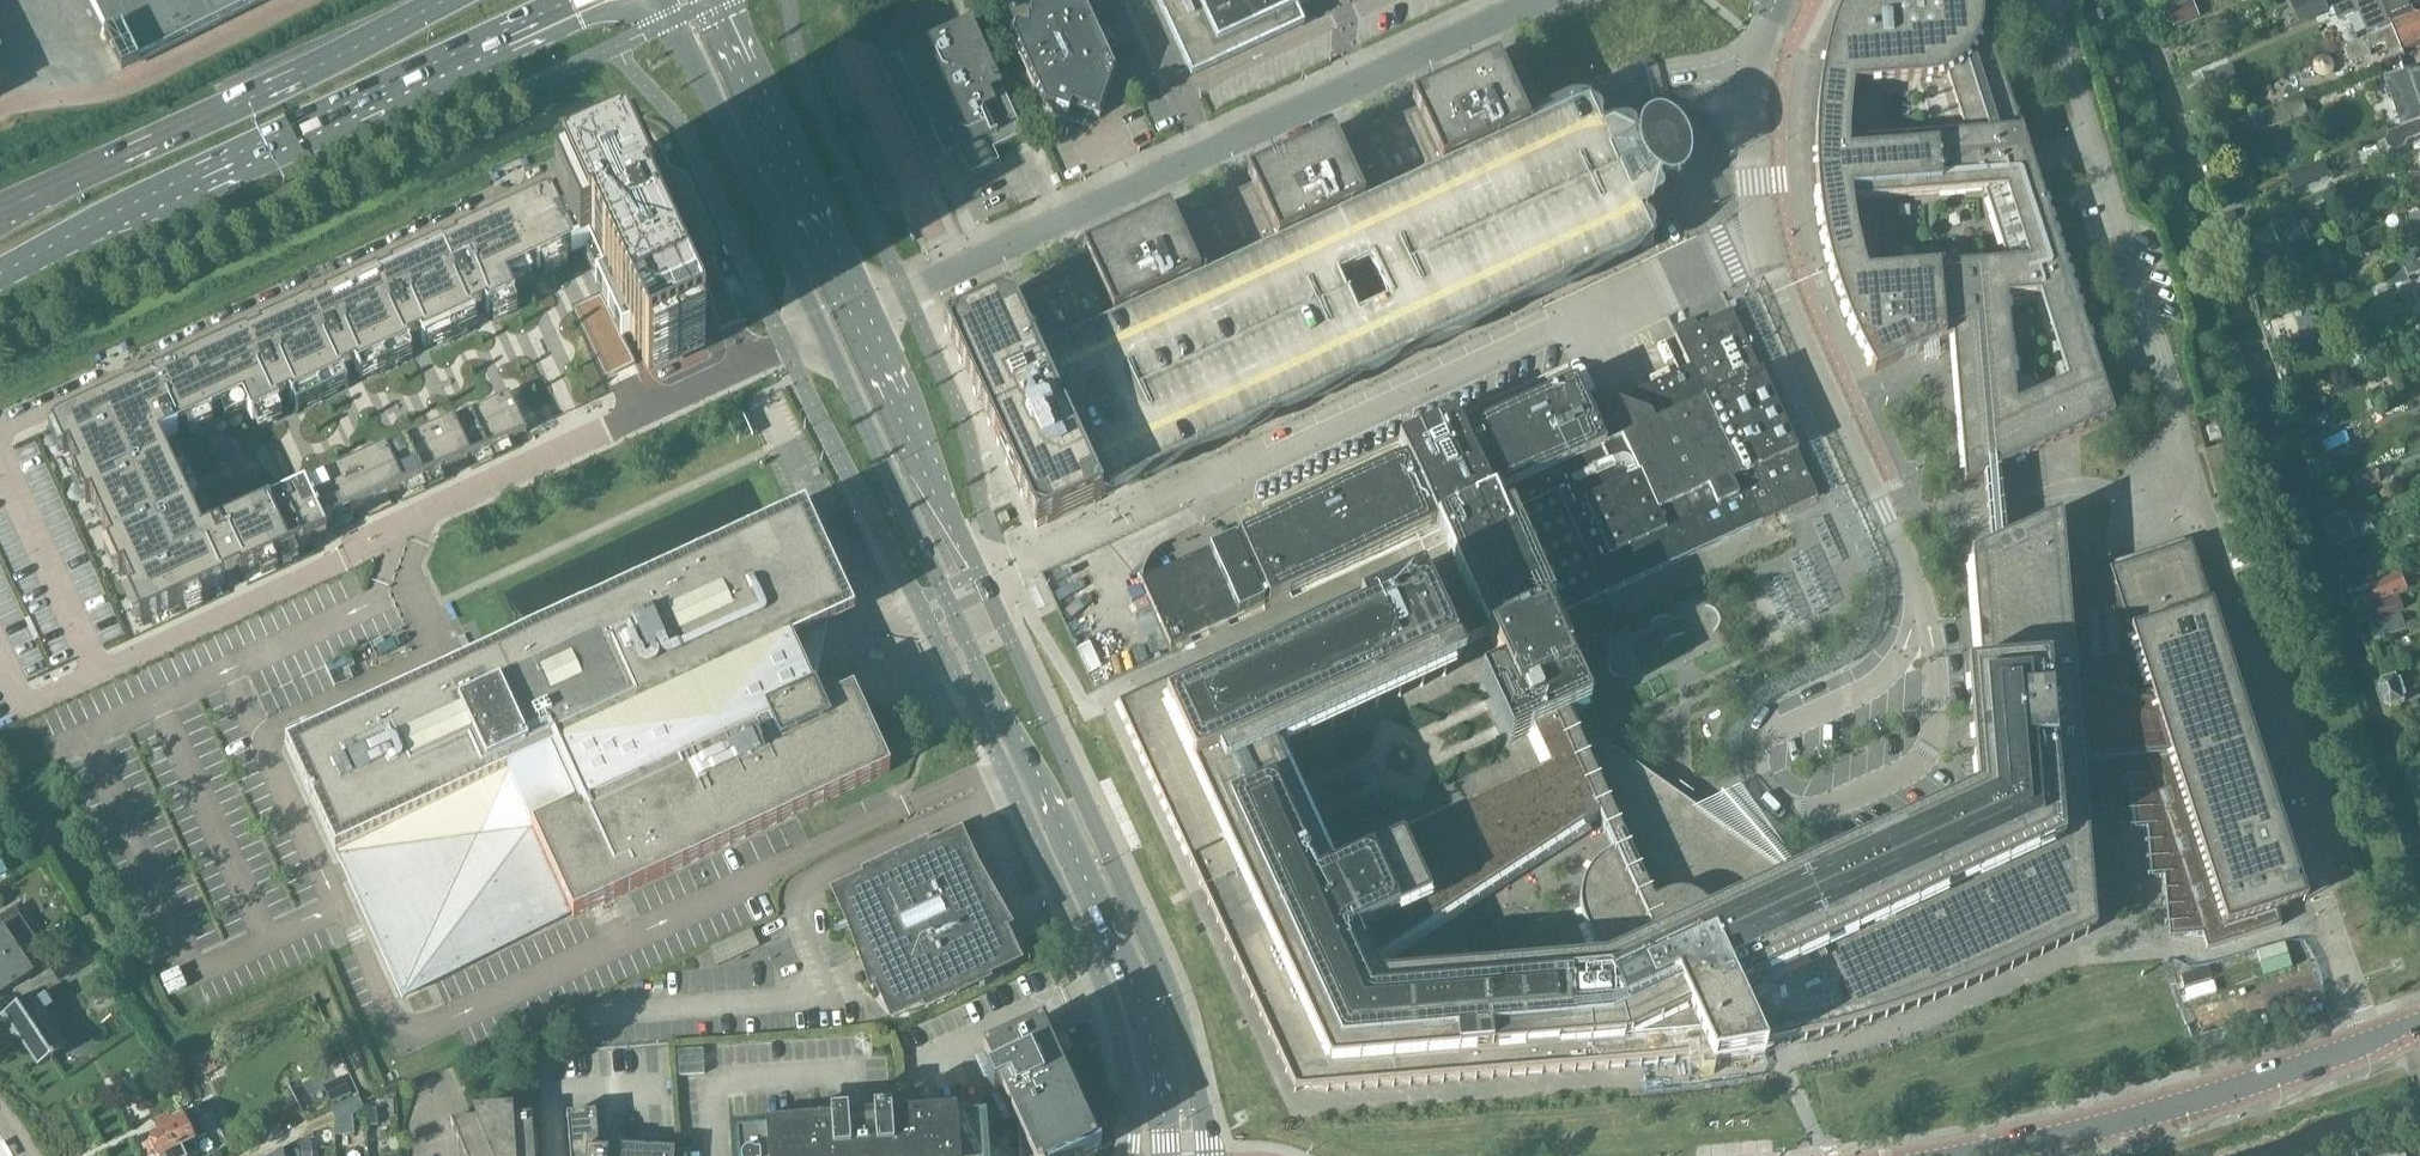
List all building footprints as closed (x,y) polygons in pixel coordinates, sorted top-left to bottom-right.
[(110,40),(124,69),(125,70),(158,54),(213,27),(218,24),(263,2),(267,0),(90,0),(110,40)] [(1013,37),(1046,108),(1056,112),(1056,115),(1084,125),(1088,114),(1100,118),(1117,73),(1086,6),(1070,0),(1037,0),(1030,19),(1033,20),(1029,30),(1017,26),(1013,37)] [(1193,76),(1304,25),(1296,9),(1315,0),(1158,0),(1193,76)] [(1828,47),(1825,62),(1822,77),(1820,87),(1819,98),(1818,109),(1817,120),(1816,136),(1816,145),(1816,155),(1816,164),(1816,174),(1817,183),(1819,202),(1820,212),(1822,222),(1825,241),(1829,257),(1831,265),(1834,275),(1837,286),(1839,293),(1845,310),(1849,319),(1853,328),(1857,338),(1865,353),(1870,363),(1875,373),(1953,337),(1965,482),(1966,484),(1980,477),(1984,475),(2001,467),(2070,435),(2114,415),(1980,0),(1848,0),(1846,2),(1842,9),(1838,17),(1835,24),(1832,32),(1830,40),(1828,47)] [(2194,0),(2169,10),(2175,26),(2200,16),(2194,0)] [(2296,11),(2300,22),(2328,11),(2324,0),(2296,11)] [(2335,9),(2339,20),(2359,11),(2368,33),(2382,27),(2415,14),(2413,8),(2419,5),(2419,0),(2355,0),(2354,0),(2335,9)] [(2345,48),(2352,64),(2371,55),(2369,50),(2386,43),(2391,55),(2402,50),(2403,52),(2419,45),(2419,16),(2345,48)] [(936,37),(898,54),(940,145),(947,159),(959,153),(970,178),(1002,164),(996,151),(1026,137),(972,20),(971,21),(936,37)] [(2318,62),(2317,66),(2318,71),(2321,74),(2326,75),(2331,73),(2333,69),(2333,65),(2332,61),(2329,59),(2324,58),(2320,59),(2318,62)] [(1367,135),(1393,190),(1443,167),(1545,120),(1524,73),(1524,72),(1523,70),(1522,71),(1519,65),(1513,68),(1513,66),(1511,67),(1511,68),(1503,71),(1499,61),(1412,100),(1417,111),(1410,114),(1408,115),(1389,124),(1389,123),(1387,124),(1388,125),(1369,133),(1367,134),(1367,135)] [(2387,79),(2403,128),(2419,122),(2419,68),(2407,72),(2387,79)] [(2212,73),(2197,79),(2205,100),(2221,94),(2212,73)] [(2303,100),(2254,118),(2260,134),(2309,116),(2303,100)] [(1589,104),(1589,102),(1047,352),(1039,355),(1104,496),(1112,493),(1654,243),(1641,215),(1651,211),(1658,181),(1659,182),(1662,183),(1664,184),(1667,185),(1669,185),(1671,185),(1673,184),(1676,184),(1679,183),(1680,182),(1682,180),(1684,179),(1685,177),(1687,173),(1689,169),(1689,166),(1690,163),(1690,160),(1689,155),(1688,151),(1687,147),(1685,143),(1683,139),(1681,136),(1678,132),(1675,129),(1673,127),(1671,125),(1668,124),(1664,122),(1660,122),(1657,121),(1655,122),(1652,122),(1651,123),(1648,124),(1646,126),(1644,127),(1643,128),(1642,130),(1640,133),(1639,135),(1639,138),(1639,139),(1622,131),(1612,126),(1603,130),(1602,130),(1599,125),(1592,109),(1589,104)] [(2203,122),(2191,126),(2196,138),(2208,134),(2203,122)] [(2388,142),(2390,148),(2396,150),(2405,147),(2408,140),(2419,135),(2419,122),(2404,128),(2392,133),(2388,134),(2390,137),(2388,142)] [(1367,135),(1349,143),(1348,142),(1346,143),(1339,147),(1334,136),(1248,176),(1253,187),(1245,190),(1243,190),(1244,192),(1225,200),(1225,199),(1223,200),(1249,256),(1278,242),(1365,203),(1393,190),(1367,135)] [(2327,160),(2314,165),(2321,182),(2334,176),(2327,160)] [(94,409),(58,426),(59,428),(70,451),(69,451),(70,453),(80,474),(80,475),(81,476),(92,499),(91,499),(92,500),(102,522),(113,546),(113,547),(114,547),(125,570),(124,570),(124,571),(125,572),(135,594),(136,595),(147,618),(146,618),(147,620),(183,604),(226,584),(225,581),(240,573),(242,577),(278,560),(312,544),(327,537),(323,527),(357,511),(391,495),(423,481),(424,480),(425,480),(441,472),(458,464),(475,457),(491,449),(492,449),(493,448),(509,441),(528,432),(510,394),(509,395),(474,411),(440,426),(406,442),(373,457),(339,473),(305,488),(290,496),(255,511),(220,528),(204,535),(203,535),(203,534),(192,510),(192,509),(181,487),(181,486),(181,485),(170,463),(170,462),(160,441),(176,434),(210,418),(244,403),(253,422),(281,409),(279,406),(292,400),(293,403),(294,403),(319,391),(320,391),(343,380),(345,379),(346,379),(344,376),(357,370),(358,373),(360,373),(383,362),(384,361),(385,361),(409,350),(410,350),(411,349),(409,346),(422,340),(423,344),(424,343),(425,343),(449,332),(450,331),(474,320),(475,320),(476,319),(474,316),(487,311),(488,314),(516,301),(507,282),(541,267),(575,251),(591,244),(607,277),(596,282),(622,338),(631,334),(644,362),(645,362),(649,370),(652,369),(652,368),(676,357),(676,358),(677,357),(679,357),(679,356),(702,345),(702,346),(706,344),(702,336),(703,335),(664,252),(659,241),(658,241),(649,222),(647,217),(646,217),(643,210),(646,209),(644,205),(641,206),(637,196),(639,195),(637,191),(635,192),(625,171),(626,171),(623,166),(623,165),(595,178),(567,191),(568,194),(553,202),(551,198),(483,230),(455,243),(457,246),(445,251),(443,248),(417,260),(390,273),(392,276),(380,281),(379,278),(351,290),(325,303),(326,306),(314,311),(313,308),(287,320),(260,333),(261,336),(249,341),(248,338),(221,351),(152,382),(154,386),(138,393),(137,390),(94,409)] [(1175,223),(1170,212),(1083,251),(1088,262),(1081,266),(1081,265),(1079,266),(1079,267),(1060,275),(1058,275),(1059,276),(1040,285),(1040,284),(1038,285),(1019,294),(1017,294),(1017,295),(1009,299),(1009,298),(1007,299),(1007,300),(1033,355),(1036,354),(1114,318),(1200,278),(1249,256),(1223,200),(1204,209),(1204,208),(1202,209),(1203,210),(1184,218),(1182,219),(1175,223)] [(2408,217),(2412,227),(2419,224),(2419,213),(2408,217)] [(2412,227),(2415,235),(2419,234),(2419,224),(2412,227)] [(2309,240),(2304,227),(2277,237),(2283,251),(2309,240)] [(2274,228),(2252,239),(2261,260),(2283,251),(2277,237),(2274,228)] [(2405,267),(2409,278),(2419,274),(2419,261),(2405,267)] [(2278,303),(2270,306),(2274,317),(2293,309),(2285,287),(2274,292),(2278,303)] [(1096,502),(1039,378),(1043,376),(1044,377),(1046,376),(1036,354),(1033,355),(1007,300),(999,303),(997,304),(989,308),(988,308),(986,309),(987,309),(944,329),(1036,529),(1096,502)] [(1462,579),(1471,598),(1479,616),(1443,633),(1415,574),(1409,577),(1409,578),(1119,712),(1191,867),(1203,861),(1310,1093),(1360,1089),(1361,1089),(1509,1077),(1576,1071),(1607,1069),(1640,1066),(1658,1064),(1674,1063),(1691,1061),(1708,1058),(1740,1053),(1757,1050),(1764,1049),(1774,1047),(1784,1044),(1791,1043),(1807,1039),(1822,1036),(1838,1031),(1856,1026),(1871,1022),(1887,1017),(1904,1011),(1920,1006),(1934,1001),(1951,994),(1965,989),(1981,982),(1996,976),(2013,968),(2096,930),(2082,765),(2082,764),(2129,760),(2130,766),(2129,766),(2133,813),(2135,830),(2147,829),(2150,861),(2152,878),(2165,877),(2168,920),(2170,937),(2203,935),(2208,950),(2281,926),(2277,911),(2307,902),(2191,543),(2150,556),(2110,569),(2114,581),(2081,573),(2083,562),(2084,552),(2085,541),(2085,530),(2085,520),(2085,509),(2084,498),(2083,487),(2081,477),(2079,466),(2077,456),(2074,446),(2070,435),(2001,467),(1984,475),(1980,477),(1986,548),(1971,555),(1972,565),(1987,746),(1992,806),(1812,890),(1808,888),(1751,847),(1752,845),(1752,843),(1753,841),(1753,839),(1752,837),(1751,835),(1750,833),(1749,831),(1747,830),(1745,829),(1743,829),(1741,828),(1739,829),(1737,829),(1735,830),(1733,831),(1732,833),(1569,718),(1592,708),(1562,643),(1561,643),(1551,622),(1762,524),(1819,498),(1797,452),(1798,452),(1772,395),(1762,372),(1761,373),(1732,311),(1698,326),(1694,319),(1686,322),(1690,330),(1675,336),(1696,380),(1687,385),(1681,372),(1590,412),(1577,382),(1464,434),(1456,416),(1399,442),(1408,460),(1141,582),(1171,647),(1438,525),(1455,563),(1440,569),(1447,586),(1462,579)] [(2293,314),(2268,322),(2276,345),(2300,336),(2293,314)] [(2218,425),(2207,428),(2209,437),(2211,442),(2222,439),(2220,434),(2218,425)] [(2231,444),(2205,451),(2218,496),(2245,488),(2231,444)] [(2376,468),(2355,476),(2360,491),(2382,482),(2376,468)] [(467,663),(422,679),(286,746),(403,998),(572,913),(574,917),(890,772),(854,693),(822,707),(815,692),(822,658),(828,627),(855,614),(805,507),(778,519),(772,522),(519,630),(464,656),(467,663)] [(1007,511),(998,515),(1002,524),(1010,520),(1007,511)] [(2328,521),(2337,547),(2359,538),(2355,528),(2349,513),(2328,521)] [(2372,521),(2355,528),(2359,538),(2376,532),(2372,521)] [(2403,574),(2373,586),(2380,602),(2409,590),(2403,574)] [(2401,596),(2370,608),(2375,622),(2407,611),(2401,596)] [(2381,623),(2371,627),(2375,640),(2386,636),(2381,623)] [(2384,682),(2380,688),(2385,704),(2392,706),(2405,701),(2397,678),(2384,682)] [(927,854),(925,850),(867,877),(868,881),(836,896),(851,929),(872,990),(874,989),(878,987),(880,996),(885,1003),(893,1020),(909,1012),(918,1010),(926,1006),(927,1009),(930,1008),(986,982),(984,978),(1017,963),(1001,930),(1005,928),(1005,929),(1007,928),(975,872),(960,840),(927,854)] [(8,878),(0,861),(0,882),(8,878)] [(0,931),(0,962),(18,950),(34,939),(14,909),(0,918),(0,926),(2,929),(0,931)] [(750,928),(706,948),(714,965),(758,945),(750,928)] [(94,960),(83,944),(64,956),(75,973),(94,960)] [(0,962),(0,994),(33,973),(18,950),(0,962)] [(20,1037),(39,1066),(51,1059),(53,1062),(56,1060),(54,1056),(65,1049),(53,1030),(66,1021),(46,991),(3,1020),(16,1039),(20,1037)] [(1101,1149),(1043,1023),(1041,1024),(1043,1028),(988,1053),(986,1049),(984,1050),(996,1075),(987,1080),(994,1095),(1003,1091),(1018,1122),(1020,1155),(1086,1155),(1101,1149)] [(208,1052),(189,1060),(198,1079),(216,1071),(208,1052)] [(343,1078),(324,1087),(332,1104),(351,1095),(343,1078)] [(377,1108),(365,1109),(366,1127),(378,1126),(377,1108)] [(158,1155),(196,1155),(202,1153),(197,1141),(207,1136),(195,1109),(172,1120),(171,1119),(157,1125),(162,1136),(151,1141),(158,1155)] [(460,1155),(536,1155),(533,1116),(513,1117),(512,1109),(475,1111),(479,1120),(453,1122),(453,1120),(451,1121),(459,1140),(460,1155)] [(738,1134),(739,1155),(990,1155),(987,1116),(970,1117),(892,1122),(892,1112),(873,1113),(849,1115),(831,1116),(832,1127),(755,1132),(738,1134)] [(571,1155),(675,1155),(676,1151),(605,1147),(604,1152),(599,1151),(597,1113),(568,1115),(571,1155)] [(352,1115),(335,1121),(336,1135),(353,1134),(352,1115)] [(336,1134),(335,1121),(314,1130),(315,1142),(336,1141),(336,1134)] [(302,1143),(303,1155),(312,1155),(311,1142),(302,1143)] [(271,1155),(285,1155),(284,1148),(271,1155)]
